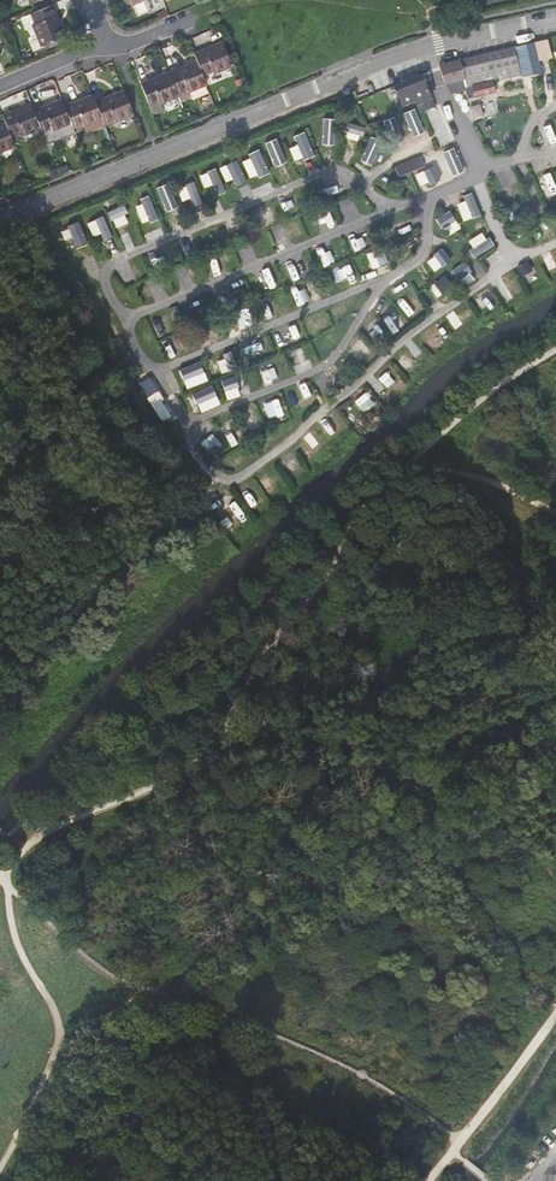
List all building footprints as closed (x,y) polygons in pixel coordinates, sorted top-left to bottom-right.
[(32,24),(41,46),(45,44),(47,49),(61,43),(59,39),(65,36),(60,25),(58,26),(54,16),(56,15),(52,5),(31,13),(22,17),(26,26),(32,24)] [(547,39),(533,43),(537,61),(551,58),(547,39)] [(533,43),(513,47),(484,53),(459,60),(439,65),(444,83),(464,77),(466,87),(472,85),(475,96),(494,91),(491,81),(520,74),(526,73),(527,75),(540,72),(537,61),(533,43)] [(212,46),(194,53),(198,63),(202,74),(212,70),(213,73),(232,65),(223,45),(213,49),(212,46)] [(186,64),(168,72),(170,74),(177,93),(187,89),(188,91),(206,84),(202,74),(198,63),(187,67),(186,64)] [(431,79),(428,72),(421,74),(394,85),(401,104),(414,99),(428,93),(424,82),(431,79)] [(158,76),(140,83),(149,104),(158,100),(160,103),(178,95),(177,93),(170,74),(159,79),(158,76)] [(113,94),(95,102),(96,102),(102,118),(104,122),(114,118),(115,121),(133,114),(125,93),(114,97),(113,94)] [(428,93),(414,99),(416,105),(419,112),(434,107),(430,99),(428,93)] [(48,96),(30,103),(31,106),(39,124),(45,122),(49,120),(50,123),(68,116),(64,106),(60,95),(49,99),(48,96)] [(82,99),(64,106),(68,116),(73,127),(82,123),(84,126),(102,118),(96,102),(95,102),(94,98),(83,101),(82,99)] [(158,100),(149,104),(151,111),(161,107),(160,103),(158,100)] [(20,107),(2,115),(6,124),(11,136),(20,132),(21,134),(40,127),(39,124),(31,106),(21,110),(20,107)] [(413,135),(425,131),(415,107),(404,112),(413,135)] [(390,132),(400,127),(395,116),(384,121),(390,132)] [(323,143),(335,144),(337,118),(324,117),(323,143)] [(45,122),(39,124),(40,127),(42,132),(48,130),(45,122)] [(84,126),(82,123),(73,127),(75,132),(85,128),(84,126)] [(15,145),(11,136),(6,124),(0,127),(0,151),(15,145)] [(295,160),(315,153),(306,130),(294,135),(298,144),(290,147),(295,160)] [(372,164),(383,141),(372,136),(361,159),(372,164)] [(275,166),(287,161),(277,137),(266,142),(275,166)] [(456,146),(443,151),(451,175),(464,171),(456,146)] [(251,178),(270,171),(261,150),(243,157),(251,178)] [(227,181),(233,177),(238,185),(248,180),(237,158),(220,167),(227,181)] [(417,158),(395,167),(399,177),(420,168),(417,158)] [(427,184),(440,179),(435,166),(422,172),(427,184)] [(213,184),(217,195),(227,190),(217,167),(200,174),(206,187),(213,184)] [(164,210),(177,207),(172,182),(159,185),(164,210)] [(474,193),(457,200),(464,220),(481,213),(474,193)] [(142,222),(158,218),(152,197),(136,201),(142,222)] [(110,210),(116,227),(130,222),(124,205),(110,210)] [(451,209),(438,216),(448,234),(461,227),(451,209)] [(102,232),(105,240),(113,237),(105,215),(88,221),(93,235),(102,232)] [(61,229),(65,239),(73,236),(77,246),(88,242),(80,221),(61,229)] [(280,227),(281,239),(297,238),(297,226),(280,227)] [(467,241),(477,256),(493,245),(484,230),(467,241)] [(434,270),(452,260),(445,248),(428,257),(434,270)] [(464,285),(476,277),(465,260),(453,269),(464,285)] [(174,341),(177,351),(186,347),(183,338),(174,341)] [(127,353),(123,356),(132,371),(137,368),(127,353)] [(233,353),(218,357),(221,371),(236,367),(233,353)] [(180,368),(187,387),(208,380),(201,360),(180,368)] [(228,398),(242,394),(236,375),(222,379),(228,398)] [(150,378),(141,383),(163,420),(170,415),(160,400),(162,399),(150,378)] [(193,393),(202,412),(222,403),(213,384),(193,393)] [(264,400),(270,417),(284,413),(279,396),(264,400)] [(539,525),(515,527),(515,537),(539,535),(539,525)]
